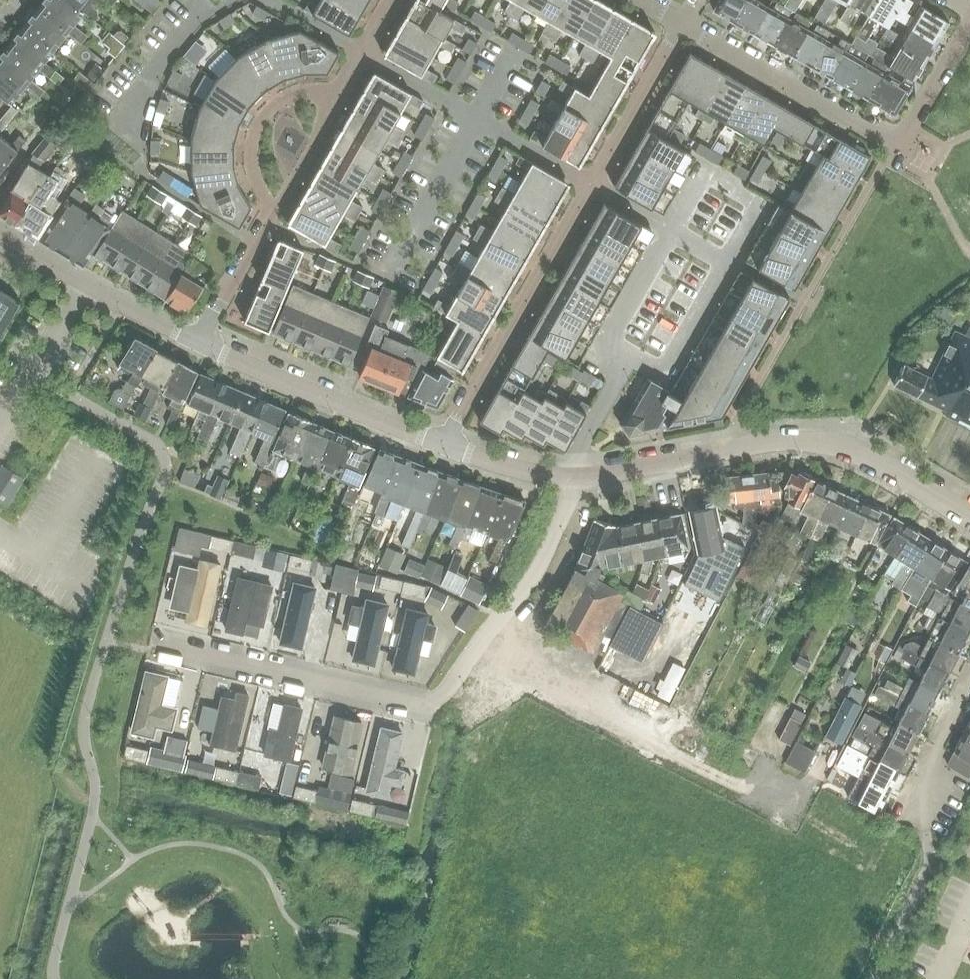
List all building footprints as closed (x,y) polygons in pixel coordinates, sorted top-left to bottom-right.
[(68,32),(82,43),(87,35),(74,25),(83,13),(67,0),(44,0),(38,7),(69,31),(68,32)] [(83,13),(84,12),(96,21),(98,18),(97,11),(93,8),(98,0),(67,0),(83,13)] [(144,7),(151,13),(160,2),(158,0),(149,0),(144,7)] [(311,14),(349,35),(360,16),(332,0),(319,0),(316,5),(309,1),(304,10),(311,14)] [(360,16),(369,0),(332,0),(360,16)] [(466,26),(454,19),(451,17),(440,11),(439,12),(419,0),(415,0),(406,17),(443,38),(443,37),(450,26),(462,33),(466,26)] [(439,12),(440,11),(444,4),(446,0),(419,0),(439,12)] [(444,4),(455,11),(459,3),(455,0),(446,0),(444,4)] [(504,12),(510,16),(520,0),(510,0),(504,12)] [(510,16),(518,20),(525,8),(536,15),(544,0),(520,0),(510,16)] [(548,38),(569,0),(544,0),(536,15),(548,21),(541,34),(548,38)] [(573,36),(594,0),(569,0),(548,38),(555,42),(562,29),(573,36)] [(586,58),(614,10),(597,0),(594,0),(573,36),(585,43),(579,54),(586,58)] [(734,22),(746,0),(720,0),(714,11),(734,22)] [(757,0),(746,0),(734,22),(754,33),(769,7),(757,0)] [(815,17),(822,21),(835,0),(825,0),(815,17)] [(848,6),(835,29),(842,33),(847,24),(848,25),(857,9),(869,15),(878,0),(852,0),(848,6)] [(894,17),(899,8),(904,0),(878,0),(869,15),(852,44),(852,45),(861,50),(878,21),(888,27),(894,17)] [(773,44),(788,18),(792,11),(777,3),(773,9),(769,7),(754,33),(773,44)] [(256,6),(252,14),(263,20),(268,12),(256,6)] [(914,17),(899,8),(894,17),(909,26),(909,25),(937,42),(949,22),(921,6),(914,17)] [(24,24),(55,49),(68,32),(69,31),(38,7),(24,24)] [(610,57),(611,58),(632,20),(614,10),(586,58),(592,62),(599,51),(610,57)] [(470,19),(480,25),(485,18),(474,12),(470,19)] [(796,13),(792,20),(788,18),(773,44),(792,55),(807,29),(811,22),(804,17),(796,13)] [(230,14),(219,21),(224,28),(235,21),(230,14)] [(443,37),(443,38),(406,17),(395,36),(432,57),(439,45),(451,52),(455,44),(443,37)] [(485,18),(480,25),(491,32),(495,24),(485,18)] [(655,33),(651,30),(651,31),(632,20),(611,58),(610,57),(594,85),(588,95),(588,96),(611,109),(655,33)] [(64,78),(45,62),(55,49),(24,24),(10,43),(41,67),(39,69),(52,79),(59,85),(64,78)] [(909,25),(909,26),(902,37),(887,28),(882,36),(897,45),(926,61),(937,42),(909,25)] [(811,66),(830,33),(817,26),(814,32),(807,29),(792,55),(811,66)] [(304,73),(299,30),(267,39),(284,79),(304,73)] [(339,53),(313,38),(299,30),(304,73),(327,73),(339,53)] [(114,35),(109,31),(101,42),(109,48),(106,52),(116,58),(126,46),(123,43),(114,35)] [(117,31),(114,35),(123,43),(128,37),(121,31),(117,31)] [(507,41),(518,47),(522,39),(512,33),(507,41)] [(830,77),(845,51),(850,43),(841,38),(837,46),(830,42),(834,35),(830,33),(811,66),(830,77)] [(384,55),(421,76),(433,83),(438,75),(426,68),(432,57),(395,36),(384,55)] [(284,79),(267,39),(238,56),(265,90),(283,79),(284,79)] [(470,54),(476,43),(469,39),(463,50),(470,54)] [(522,39),(518,47),(529,53),(533,45),(522,39)] [(187,50),(184,55),(196,64),(200,59),(195,55),(203,46),(196,40),(187,50)] [(31,80),(39,69),(41,67),(10,43),(0,55),(0,64),(27,85),(25,88),(39,99),(45,91),(31,80)] [(845,51),(830,77),(849,88),(864,61),(869,54),(863,50),(861,50),(852,45),(852,44),(850,43),(845,51)] [(893,68),(906,76),(914,81),(914,80),(926,61),(897,45),(891,56),(876,47),(871,55),(875,58),(887,65),(893,68)] [(689,102),(688,102),(709,64),(690,53),(657,111),(677,122),(689,102)] [(545,62),(555,68),(559,61),(549,55),(545,62)] [(265,90),(238,56),(215,79),(250,105),(265,90)] [(458,58),(452,68),(460,73),(466,62),(458,58)] [(887,65),(875,58),(871,65),(864,61),(849,88),(868,99),(883,72),(887,65)] [(559,61),(555,68),(566,75),(571,68),(559,61)] [(16,99),(25,88),(27,85),(0,64),(0,95),(12,104),(16,99)] [(709,64),(688,102),(689,102),(699,108),(695,116),(703,120),(728,75),(709,64)] [(94,65),(87,75),(95,80),(102,71),(94,65)] [(887,65),(883,72),(888,75),(893,68),(887,65)] [(460,73),(452,68),(446,79),(454,83),(460,73)] [(181,74),(173,70),(167,82),(175,86),(181,74)] [(79,72),(72,80),(85,90),(91,81),(79,72)] [(423,101),(411,94),(375,73),(374,72),(363,92),(400,113),(407,101),(419,108),(423,101)] [(914,81),(906,76),(902,83),(888,75),(883,72),(868,99),(894,114),(910,87),(910,88),(914,81)] [(715,117),(726,123),(747,86),(728,75),(703,120),(710,124),(715,117)] [(250,105),(215,79),(199,108),(239,124),(239,123),(249,106),(250,105)] [(549,85),(542,81),(536,92),(543,96),(549,85)] [(574,87),(562,81),(558,89),(570,96),(564,106),(563,107),(600,128),(611,109),(588,96),(588,95),(581,91),(574,87)] [(581,91),(588,95),(594,85),(587,81),(581,91)] [(747,86),(726,123),(737,130),(733,137),(740,141),(766,97),(747,86)] [(352,111),(401,139),(405,132),(393,125),(400,113),(363,92),(352,111)] [(749,146),(753,139),(764,145),(774,128),(773,128),(784,107),(766,97),(740,141),(749,146)] [(160,98),(156,111),(164,114),(169,101),(160,98)] [(547,108),(559,114),(552,126),(590,147),(600,128),(563,107),(564,106),(552,99),(547,108)] [(531,100),(525,110),(533,115),(539,104),(531,100)] [(18,110),(12,105),(0,120),(0,132),(18,110)] [(784,107),(773,128),(774,128),(777,130),(815,152),(827,132),(784,107)] [(239,124),(199,108),(191,139),(234,145),(234,144),(239,125),(239,124)] [(533,115),(525,110),(519,121),(527,125),(533,115)] [(156,111),(153,124),(160,126),(164,114),(156,111)] [(341,130),(349,134),(378,151),(385,139),(397,146),(401,139),(352,111),(341,130)] [(657,111),(636,148),(673,169),(680,174),(691,154),(685,151),(684,150),(678,147),(667,140),(674,128),(677,122),(657,111)] [(426,114),(420,125),(428,129),(434,118),(426,114)] [(428,129),(420,125),(414,135),(422,140),(428,129)] [(577,166),(578,167),(590,147),(552,126),(546,137),(534,130),(530,138),(542,145),(541,145),(577,166)] [(674,128),(667,140),(678,147),(685,135),(674,128)] [(378,151),(349,134),(341,130),(331,148),(380,177),(384,170),(372,162),(378,151)] [(779,146),(785,135),(777,130),(771,141),(779,146)] [(821,156),(822,155),(859,176),(870,156),(827,132),(815,152),(821,156)] [(0,171),(25,140),(19,135),(11,145),(0,136),(0,171)] [(35,148),(31,152),(33,154),(43,160),(55,144),(46,136),(35,148)] [(234,145),(191,139),(191,172),(234,166),(234,145)] [(160,141),(151,140),(150,153),(159,154),(160,141)] [(695,151),(706,158),(710,150),(699,144),(695,151)] [(88,147),(77,162),(88,169),(98,155),(88,147)] [(376,184),(380,177),(331,148),(320,167),(357,188),(364,176),(376,184)] [(636,148),(625,167),(662,188),(669,192),(680,174),(673,169),(636,148)] [(710,150),(706,158),(717,164),(722,156),(710,150)] [(405,152),(398,162),(406,167),(412,156),(405,152)] [(14,224),(38,189),(47,174),(39,169),(44,161),(43,160),(33,154),(11,191),(0,210),(0,216),(14,224)] [(493,166),(500,170),(501,170),(507,160),(499,155),(493,166)] [(822,155),(821,156),(816,166),(808,161),(804,169),(848,195),(859,176),(822,155)] [(558,203),(569,184),(568,183),(532,163),(531,163),(519,156),(515,163),(527,170),(520,182),(521,182),(558,203)] [(763,156),(756,167),(764,172),(770,160),(763,156)] [(406,167),(398,162),(392,173),(400,177),(406,167)] [(737,165),(733,173),(744,179),(749,172),(737,165)] [(38,189),(14,224),(39,239),(44,230),(53,216),(61,202),(50,195),(64,172),(56,166),(47,174),(38,189)] [(234,166),(191,172),(199,204),(239,187),(234,167),(234,166)] [(501,170),(500,170),(493,166),(487,177),(495,181),(501,170)] [(357,188),(320,167),(309,186),(359,214),(362,207),(350,200),(357,188)] [(625,167),(614,186),(651,208),(651,207),(658,212),(669,192),(662,188),(625,167)] [(764,172),(756,167),(750,178),(757,183),(764,172)] [(807,181),(800,192),(838,213),(848,195),(804,169),(799,177),(807,181)] [(163,171),(158,179),(169,186),(174,178),(163,171)] [(558,203),(521,182),(520,182),(514,194),(502,187),(498,194),(547,222),(558,203)] [(88,193),(76,185),(67,198),(66,198),(66,199),(45,231),(40,240),(62,253),(89,213),(78,206),(88,193)] [(154,200),(160,190),(152,186),(146,195),(154,200)] [(355,221),(359,214),(309,186),(299,205),(336,226),(342,214),(355,221)] [(239,187),(199,204),(199,205),(239,227),(251,207),(240,188),(239,187)] [(383,189),(377,200),(385,204),(391,193),(383,189)] [(160,190),(154,200),(161,204),(167,195),(160,190)] [(782,206),(782,207),(790,211),(827,232),(838,213),(800,192),(794,203),(787,199),(782,206)] [(478,193),(472,204),(479,208),(485,197),(478,193)] [(499,219),(500,220),(536,241),(547,222),(498,194),(494,201),(506,208),(499,219)] [(385,204),(377,200),(371,210),(379,215),(385,204)] [(163,208),(162,210),(167,214),(173,205),(168,201),(163,208)] [(92,253),(109,228),(98,220),(105,210),(96,204),(90,214),(89,213),(62,253),(83,266),(92,253)] [(479,208),(472,204),(466,214),(473,219),(479,208)] [(604,204),(593,223),(630,244),(637,248),(643,237),(648,229),(641,225),(604,204)] [(325,245),(337,252),(341,244),(329,238),(336,226),(299,205),(287,224),(325,245)] [(782,207),(772,226),(779,230),(816,251),(827,232),(790,211),(782,207)] [(188,222),(194,212),(187,208),(181,217),(188,222)] [(122,210),(94,254),(97,257),(111,265),(139,221),(122,210)] [(194,212),(188,222),(195,226),(201,217),(194,212)] [(481,224),(477,231),(525,260),(536,241),(500,220),(499,219),(493,231),(481,224)] [(139,221),(111,265),(114,267),(128,276),(129,277),(157,232),(139,221)] [(593,223),(582,242),(619,263),(627,267),(637,248),(630,244),(593,223)] [(772,226),(761,244),(768,249),(806,270),(816,251),(779,230),(772,226)] [(362,227),(356,237),(363,242),(369,231),(362,227)] [(456,230),(450,241),(458,245),(464,235),(456,230)] [(478,257),(515,278),(525,260),(477,231),(473,238),(484,245),(478,257)] [(157,232),(129,277),(132,278),(145,287),(147,288),(174,243),(157,232)] [(363,242),(356,237),(349,248),(357,252),(363,242)] [(280,240),(279,239),(261,281),(285,291),(303,250),(280,240)] [(458,245),(450,241),(444,252),(452,256),(458,245)] [(582,242),(571,261),(609,282),(616,286),(627,267),(619,263),(582,242)] [(174,243),(147,288),(149,289),(163,298),(164,299),(192,254),(174,243)] [(761,244),(750,264),(757,268),(794,289),(806,270),(768,249),(761,244)] [(323,268),(327,258),(320,255),(315,265),(323,268)] [(181,273),(160,307),(162,308),(166,300),(186,312),(196,296),(197,296),(203,287),(189,277),(200,263),(193,257),(181,274),(181,273)] [(460,261),(455,269),(504,297),(515,278),(478,257),(471,268),(460,261)] [(335,261),(327,258),(323,268),(331,271),(335,261)] [(571,261),(561,279),(598,301),(605,305),(616,286),(609,282),(571,261)] [(435,268),(429,278),(436,283),(442,272),(435,268)] [(463,283),(456,294),(493,316),(504,297),(455,269),(451,276),(463,283)] [(361,285),(361,284),(365,275),(357,271),(353,281),(361,285)] [(745,273),(734,292),(741,296),(778,317),(789,298),(752,277),(745,273)] [(365,275),(361,284),(361,285),(368,288),(373,278),(365,275)] [(436,283),(429,278),(423,289),(431,293),(436,283)] [(561,279),(550,298),(587,319),(594,323),(605,305),(598,301),(561,279)] [(285,291),(261,281),(244,321),(268,332),(285,291)] [(274,330),(272,333),(279,336),(289,340),(292,341),(312,293),(293,285),(274,330)] [(400,292),(383,285),(370,316),(387,323),(400,292)] [(19,302),(0,290),(0,333),(19,302)] [(734,292),(723,311),(730,315),(768,336),(778,317),(741,296),(734,292)] [(312,293),(292,341),(293,342),(308,348),(310,349),(331,301),(312,293)] [(457,321),(457,320),(483,335),(493,316),(456,294),(449,306),(445,314),(457,321)] [(550,298),(539,317),(576,338),(584,342),(594,323),(587,319),(550,298)] [(331,301),(310,349),(312,350),(326,356),(329,357),(350,309),(331,301)] [(350,309),(329,357),(330,358),(345,364),(349,365),(369,317),(350,309)] [(723,311),(712,330),(720,334),(757,355),(768,336),(730,315),(723,311)] [(539,317),(529,336),(549,347),(548,348),(565,358),(573,362),(584,342),(576,338),(539,317)] [(457,320),(457,321),(437,357),(438,357),(434,364),(453,375),(457,368),(461,371),(462,371),(483,335),(457,320)] [(371,348),(363,367),(359,376),(366,379),(368,381),(378,385),(379,386),(391,354),(396,340),(386,336),(389,330),(382,327),(375,325),(367,346),(371,348)] [(712,330),(702,349),(709,353),(746,374),(757,355),(720,334),(712,330)] [(945,415),(969,427),(969,338),(955,330),(932,378),(904,364),(894,385),(946,410),(944,414),(945,415)] [(548,348),(549,347),(529,336),(504,378),(525,390),(542,360),(546,352),(548,348)] [(156,350),(135,339),(118,368),(126,373),(129,375),(124,385),(121,390),(116,391),(110,401),(123,408),(134,390),(139,380),(157,350),(156,350)] [(399,391),(401,392),(407,395),(423,367),(424,368),(430,354),(408,344),(408,345),(396,340),(391,354),(379,386),(389,390),(392,389),(399,392),(399,391)] [(702,349),(691,367),(698,371),(735,393),(746,374),(709,353),(702,349)] [(151,387),(143,404),(151,408),(152,408),(160,392),(177,361),(176,361),(157,350),(139,380),(151,387)] [(557,358),(546,352),(542,360),(553,366),(557,358)] [(172,427),(183,401),(192,381),(197,372),(177,361),(160,392),(173,398),(170,404),(169,403),(167,408),(172,410),(166,424),(172,427)] [(583,372),(582,372),(571,365),(570,366),(566,374),(578,381),(580,378),(583,372)] [(423,367),(407,395),(409,395),(409,396),(437,407),(453,379),(433,367),(431,372),(424,368),(423,367)] [(691,367),(680,386),(687,391),(725,411),(735,393),(698,371),(691,367)] [(583,372),(580,378),(590,384),(595,376),(583,370),(582,372),(583,372)] [(201,374),(197,383),(188,403),(199,408),(191,427),(200,431),(222,383),(201,374)] [(503,428),(502,428),(523,391),(524,391),(525,390),(504,378),(479,422),(500,433),(503,428)] [(659,428),(663,422),(666,416),(664,414),(670,404),(665,401),(669,393),(667,392),(668,390),(648,378),(630,410),(629,409),(621,424),(621,425),(623,425),(624,425),(629,432),(628,432),(628,434),(629,435),(644,432),(645,430),(659,428)] [(208,442),(218,417),(229,422),(243,392),(222,383),(200,431),(197,437),(208,442)] [(725,411),(687,391),(680,386),(675,383),(669,393),(665,401),(670,404),(664,414),(666,416),(663,422),(668,425),(667,427),(666,427),(722,417),(725,411)] [(524,434),(542,401),(541,401),(546,394),(538,389),(534,397),(524,391),(523,391),(502,428),(503,428),(521,439),(524,434)] [(524,434),(543,445),(546,440),(545,440),(563,407),(558,404),(553,401),(557,394),(549,389),(546,394),(541,401),(542,401),(524,434)] [(240,427),(230,452),(240,456),(250,431),(251,431),(263,401),(243,392),(229,422),(240,427)] [(272,441),(285,410),(263,401),(251,431),(264,437),(254,462),(263,466),(268,454),(268,451),(272,441)] [(586,413),(590,406),(581,401),(577,408),(565,402),(563,407),(545,440),(546,440),(565,451),(586,413)] [(142,403),(136,414),(146,419),(151,408),(143,404),(142,403)] [(275,471),(281,454),(294,460),(310,422),(311,421),(294,414),(293,415),(289,413),(285,422),(271,454),(268,457),(268,454),(263,466),(275,471)] [(307,465),(301,481),(309,485),(316,468),(331,430),(310,422),(294,460),(307,465)] [(331,430),(316,468),(336,477),(352,439),(331,430)] [(350,483),(343,499),(353,503),(358,493),(357,490),(374,448),(369,446),(370,445),(353,438),(352,439),(336,477),(350,483)] [(376,458),(365,485),(377,490),(369,510),(376,513),(400,457),(379,449),(376,458)] [(384,516),(391,499),(404,504),(422,465),(400,457),(376,513),(384,516)] [(15,491),(23,477),(3,464),(2,464),(0,468),(0,482),(15,491)] [(422,465),(404,504),(416,509),(409,527),(416,530),(442,472),(422,465)] [(200,475),(184,468),(179,482),(195,488),(200,475)] [(261,472),(256,484),(269,489),(274,477),(261,472)] [(416,530),(417,530),(424,533),(432,515),(444,519),(461,480),(461,479),(442,472),(416,530)] [(769,472),(749,475),(752,499),(759,498),(761,509),(761,510),(773,509),(773,506),(780,505),(779,485),(778,478),(770,479),(769,472)] [(785,487),(779,485),(780,505),(781,505),(785,507),(780,517),(793,523),(799,512),(815,480),(812,479),(811,476),(811,475),(804,472),(801,474),(799,473),(798,476),(792,473),(785,487)] [(217,475),(209,494),(221,499),(229,480),(217,475)] [(725,477),(728,500),(728,502),(735,501),(736,506),(747,505),(748,511),(745,524),(754,528),(756,510),(761,509),(759,498),(752,499),(749,475),(726,477),(725,477)] [(461,480),(444,519),(457,524),(448,544),(457,547),(461,539),(460,539),(483,487),(462,480),(461,480)] [(801,533),(810,538),(834,489),(815,480),(799,512),(809,516),(801,533)] [(6,505),(15,491),(0,482),(0,501),(6,505)] [(468,542),(474,529),(486,534),(504,494),(483,487),(460,539),(461,539),(468,542)] [(828,523),(837,527),(853,498),(834,489),(810,538),(801,555),(802,556),(795,572),(801,575),(814,548),(816,548),(828,523)] [(225,491),(222,499),(222,500),(233,504),(236,496),(225,491)] [(499,538),(492,552),(488,561),(496,564),(525,501),(504,494),(486,534),(499,538)] [(871,506),(853,498),(837,527),(855,535),(871,506)] [(343,499),(339,508),(349,512),(353,503),(343,499)] [(319,503),(316,510),(323,513),(326,506),(319,503)] [(875,544),(886,524),(890,515),(871,506),(855,535),(875,544)] [(698,555),(685,582),(716,599),(744,544),(720,531),(715,507),(689,512),(698,555)] [(685,556),(687,550),(688,550),(681,513),(658,518),(663,541),(659,543),(661,555),(663,555),(665,561),(672,559),(671,554),(673,553),(677,557),(685,556)] [(889,526),(876,545),(895,557),(912,528),(894,517),(889,526)] [(659,543),(663,541),(658,518),(637,522),(643,559),(640,572),(649,575),(653,556),(661,555),(659,543)] [(585,543),(619,557),(618,551),(622,550),(617,527),(616,527),(617,526),(594,519),(585,543)] [(767,534),(772,524),(762,519),(759,525),(757,529),(767,534)] [(618,551),(619,557),(620,563),(623,563),(643,559),(637,522),(617,527),(622,550),(618,551)] [(417,530),(416,530),(409,527),(401,544),(409,548),(417,530)] [(208,547),(211,535),(179,528),(174,549),(198,555),(201,545),(208,547)] [(929,539),(912,528),(895,557),(884,575),(893,580),(891,584),(900,590),(914,567),(913,567),(929,539)] [(233,540),(211,535),(208,547),(230,552),(233,540)] [(948,550),(929,539),(913,567),(914,567),(923,573),(907,600),(916,605),(920,598),(927,585),(931,578),(948,550)] [(253,558),(256,546),(234,540),(231,553),(253,558)] [(575,568),(597,579),(602,582),(605,575),(599,572),(601,568),(615,565),(620,563),(619,557),(585,543),(575,568)] [(285,567),(288,554),(267,549),(264,562),(264,563),(285,567)] [(750,549),(737,574),(750,581),(763,556),(750,549)] [(948,550),(931,578),(949,589),(949,590),(950,588),(966,562),(948,550)] [(312,559),(290,554),(287,567),(309,572),(312,559)] [(463,558),(455,554),(440,585),(459,594),(467,576),(456,571),(463,558)] [(384,555),(379,565),(398,574),(403,563),(384,555)] [(791,577),(789,576),(796,560),(788,556),(775,583),(785,588),(791,577)] [(167,615),(198,622),(212,564),(181,557),(167,615)] [(428,558),(420,575),(440,584),(447,567),(428,558)] [(323,562),(313,560),(310,571),(321,573),(323,562)] [(408,562),(404,571),(419,577),(423,568),(408,562)] [(620,563),(615,565),(617,572),(625,570),(623,563),(620,563)] [(969,564),(954,590),(950,597),(969,607),(969,564)] [(575,569),(563,591),(543,626),(552,631),(592,652),(593,650),(603,655),(606,648),(629,604),(621,599),(625,594),(602,582),(597,579),(575,568),(575,569)] [(256,636),(270,578),(239,571),(225,629),(256,636)] [(375,591),(379,575),(361,571),(357,587),(375,591)] [(403,581),(381,575),(378,588),(400,593),(403,581)] [(489,586),(469,576),(460,596),(479,605),(481,601),(489,586)] [(425,586),(403,581),(400,593),(423,598),(425,586)] [(315,650),(329,592),(298,584),(284,643),(315,650)] [(637,584),(633,593),(644,598),(648,590),(637,584)] [(660,588),(651,584),(648,590),(644,598),(645,599),(653,603),(660,588)] [(447,596),(431,588),(424,601),(440,609),(447,596)] [(954,590),(950,588),(949,590),(949,589),(946,594),(937,612),(935,616),(969,633),(969,631),(969,607),(950,597),(954,590)] [(927,606),(927,607),(937,612),(946,594),(936,589),(935,590),(929,602),(927,606)] [(625,594),(621,599),(629,604),(640,609),(645,599),(644,598),(633,593),(627,590),(625,594)] [(373,664),(387,606),(356,598),(342,657),(373,664)] [(629,604),(606,648),(643,667),(665,622),(640,609),(629,604)] [(927,607),(924,613),(934,618),(935,616),(937,612),(927,607)] [(848,610),(842,621),(854,628),(860,617),(848,610)] [(414,612),(400,670),(432,678),(445,619),(414,612)] [(969,633),(935,616),(927,631),(930,633),(928,637),(959,652),(969,633)] [(928,637),(923,648),(918,656),(949,671),(959,652),(928,637)] [(905,643),(902,648),(906,649),(918,656),(923,648),(922,645),(913,640),(905,643)] [(847,644),(837,662),(849,668),(858,650),(847,644)] [(899,645),(892,657),(900,660),(901,658),(906,649),(902,648),(899,645)] [(879,661),(886,664),(893,650),(886,646),(879,661)] [(918,656),(906,649),(901,658),(924,670),(919,681),(939,691),(949,671),(918,656)] [(799,657),(794,666),(806,673),(811,664),(799,657)] [(675,666),(657,702),(668,707),(685,671),(675,666)] [(147,676),(132,738),(152,743),(156,726),(171,729),(175,711),(160,708),(167,680),(147,676)] [(939,691),(919,681),(914,689),(905,685),(904,687),(887,679),(883,687),(882,688),(889,692),(929,712),(939,691)] [(873,694),(894,705),(900,708),(894,719),(898,722),(919,732),(929,712),(889,692),(882,688),(883,687),(878,685),(873,694)] [(229,753),(243,695),(212,687),(198,746),(229,753)] [(845,697),(825,736),(840,744),(860,704),(845,697)] [(287,767),(301,708),(270,701),(256,759),(287,767)] [(795,708),(790,717),(801,722),(806,713),(795,708)] [(864,712),(857,725),(867,730),(909,751),(919,732),(898,722),(895,727),(882,721),(864,712)] [(346,781),(359,722),(328,715),(314,773),(346,781)] [(358,778),(365,780),(386,718),(378,716),(358,778)] [(790,717),(779,740),(789,745),(801,722),(790,717)] [(857,725),(852,735),(873,745),(867,756),(898,772),(909,751),(867,730),(857,725)] [(387,729),(373,787),(404,794),(418,736),(387,729)] [(969,773),(969,735),(964,732),(947,764),(968,776),(969,773)] [(167,736),(164,749),(184,754),(187,740),(167,736)] [(796,741),(786,762),(805,772),(815,750),(796,741)] [(126,745),(123,757),(145,762),(148,750),(126,745)] [(898,772),(867,756),(847,745),(837,765),(858,776),(888,792),(898,772)] [(164,749),(150,746),(147,763),(182,771),(186,755),(184,754),(164,749)] [(216,765),(188,758),(185,773),(213,779),(213,778),(214,778),(217,766),(216,766),(216,765)] [(217,766),(214,778),(235,783),(238,772),(217,766)] [(831,768),(826,779),(833,782),(838,772),(831,768)] [(235,783),(259,789),(262,777),(239,771),(239,772),(238,772),(235,783)] [(848,796),(858,801),(878,812),(888,792),(858,776),(854,785),(848,796)] [(283,777),(280,792),(292,795),(296,780),(283,777)] [(296,785),(293,797),(315,802),(317,791),(296,785)] [(352,798),(349,811),(371,816),(374,804),(352,798)] [(409,812),(378,805),(375,816),(406,824),(409,812)]
